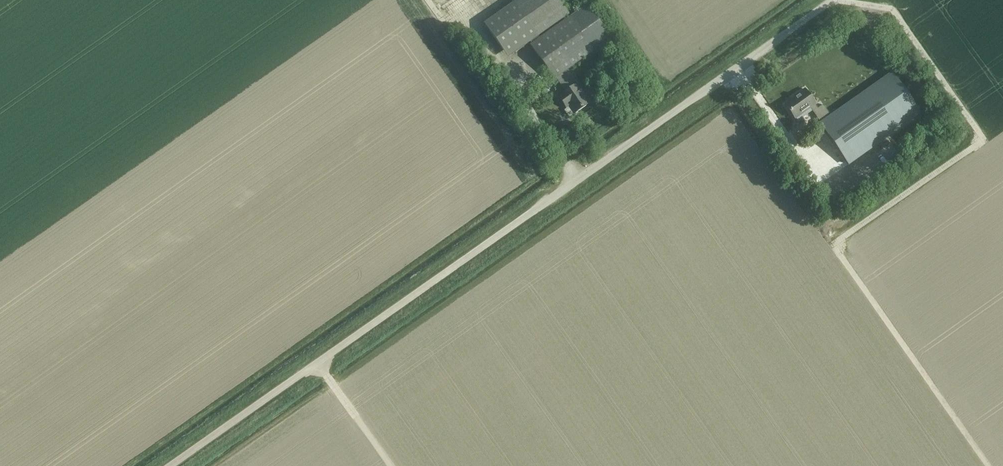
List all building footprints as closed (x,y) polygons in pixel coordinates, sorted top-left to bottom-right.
[(568,16),(557,0),(517,0),(513,3),(492,18),(489,31),(503,50),(516,52),(537,37),(568,16)] [(595,51),(610,40),(586,6),(531,44),(556,79),(556,78),(568,70),(595,51)] [(568,70),(556,78),(563,88),(564,88),(567,92),(559,97),(566,108),(569,106),(574,114),(590,103),(584,95),(585,95),(578,84),(579,84),(568,70)] [(831,116),(821,124),(820,124),(848,164),(920,114),(892,74),(831,116)] [(799,95),(785,105),(795,119),(811,107),(814,111),(813,112),(821,124),(831,116),(823,105),(818,109),(815,105),(815,104),(805,89),(798,94),(799,95)] [(565,106),(560,109),(564,117),(569,114),(565,106)] [(881,164),(887,161),(884,154),(878,156),(881,164)]
